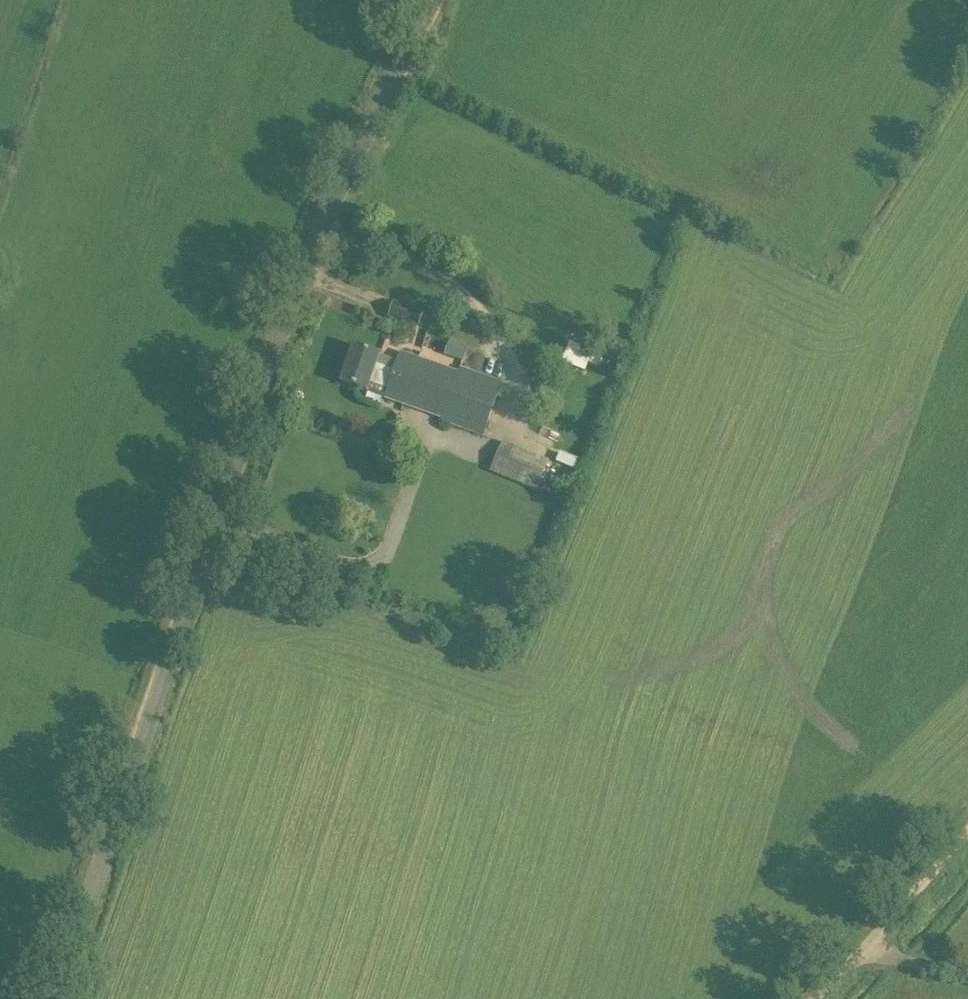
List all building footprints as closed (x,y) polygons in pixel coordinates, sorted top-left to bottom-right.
[(417,329),(423,313),(394,303),(388,318),(417,329)] [(570,343),(562,363),(585,373),(593,352),(570,343)] [(377,365),(378,365),(381,356),(355,347),(343,383),(368,392),(371,384),(377,365)] [(371,384),(387,390),(384,399),(441,419),(440,422),(483,437),(502,383),(460,368),(458,373),(400,352),(394,371),(378,365),(377,365),(371,384)] [(536,491),(549,461),(503,442),(490,472),(536,491)]
